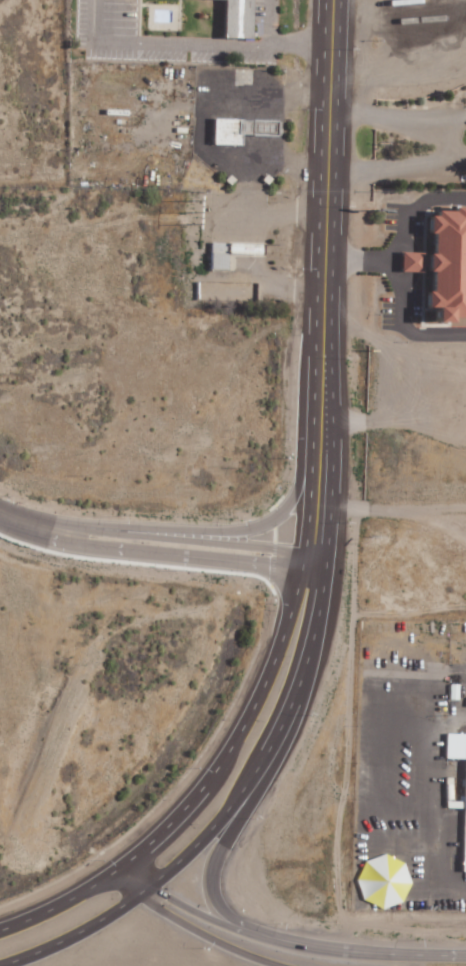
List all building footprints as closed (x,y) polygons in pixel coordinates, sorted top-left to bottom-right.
[(231,37),(258,38),(259,0),(232,0),(231,37)] [(248,135),(283,136),(284,120),(217,119),(217,145),(248,145),(248,135)] [(460,240),(465,240),(465,218),(456,217),(456,210),(424,209),(424,217),(417,216),(417,234),(421,234),(421,253),(395,253),(395,272),(420,272),(420,292),(416,292),(415,323),(433,323),(434,318),(459,319),(460,240)] [(465,871),(465,733),(443,733),(442,758),(461,758),(458,871),(465,871)]
